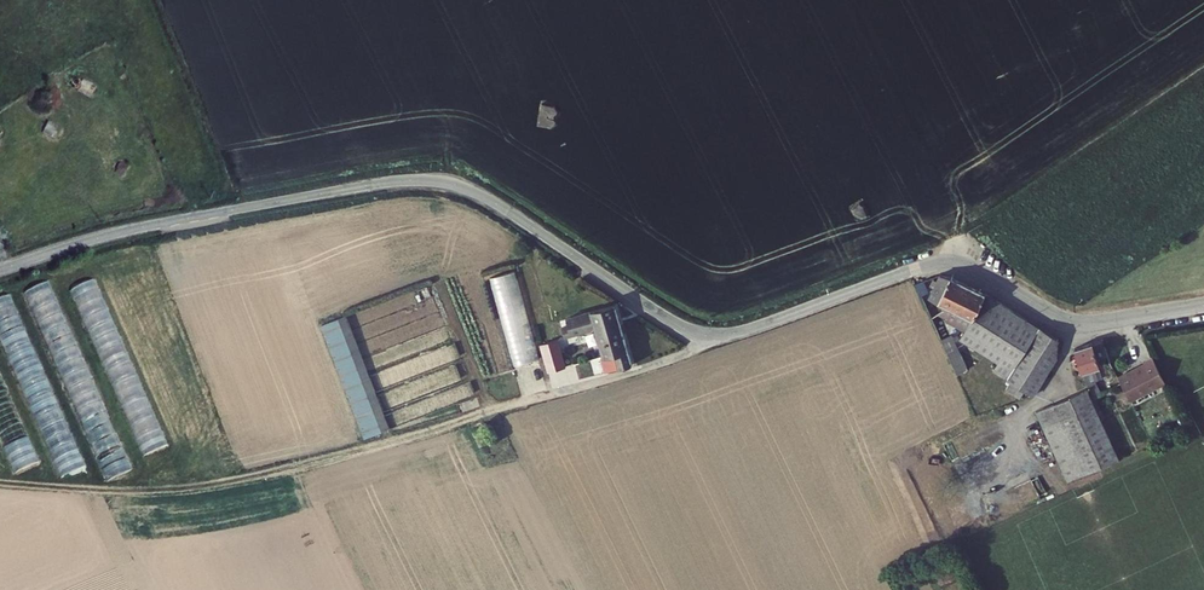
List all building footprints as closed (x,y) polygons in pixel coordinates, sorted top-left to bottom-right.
[(538,360),(516,270),(491,276),(512,366),(538,360)] [(938,288),(933,298),(950,306),(957,292),(963,295),(968,284),(945,276),(942,282),(938,280),(935,286),(938,288)] [(95,279),(71,289),(140,456),(153,450),(154,451),(165,446),(162,438),(161,439),(95,279)] [(28,290),(101,482),(126,473),(54,280),(28,290)] [(957,292),(950,306),(944,309),(973,324),(988,293),(979,287),(968,284),(963,295),(957,292)] [(986,354),(993,358),(1005,338),(1012,342),(1027,318),(988,293),(973,324),(961,338),(977,349),(986,354)] [(0,299),(0,341),(20,391),(24,390),(28,398),(27,398),(60,478),(83,469),(48,383),(45,384),(9,295),(0,299)] [(617,301),(568,315),(570,321),(565,323),(565,326),(562,327),(563,332),(585,326),(585,325),(596,321),(602,338),(626,331),(617,301)] [(319,317),(323,327),(349,321),(344,308),(319,317)] [(1027,318),(1012,342),(1018,345),(1033,323),(1027,318)] [(388,422),(349,321),(323,327),(362,432),(388,422)] [(486,322),(487,371),(503,370),(502,322),(486,322)] [(556,322),(538,328),(540,334),(557,329),(556,322)] [(1012,342),(999,363),(995,371),(1011,381),(1026,390),(1034,395),(1056,358),(1058,341),(1045,331),(1033,323),(1018,345),(1012,342)] [(563,349),(557,329),(540,334),(547,355),(563,349)] [(635,361),(626,331),(602,338),(610,367),(635,361)] [(941,339),(955,374),(967,370),(952,334),(941,339)] [(1104,352),(1101,336),(1089,339),(1088,336),(1072,340),(1081,374),(1090,390),(1093,389),(1090,374),(1086,361),(1095,359),(1094,354),(1104,352)] [(993,358),(999,363),(1012,342),(1005,338),(993,358)] [(982,359),(986,354),(977,349),(974,354),(982,359)] [(1141,357),(1114,371),(1126,394),(1161,376),(1148,350),(1139,354),(1141,357)] [(1098,372),(1095,359),(1086,361),(1090,374),(1098,372)] [(1026,390),(1011,381),(1007,390),(1021,399),(1026,390)] [(11,406),(4,389),(3,390),(0,383),(0,410),(11,406)] [(1086,390),(1053,405),(1084,473),(1117,458),(1086,390)] [(1053,405),(1037,412),(1069,480),(1084,473),(1053,405)] [(12,473),(36,464),(15,413),(1,419),(0,417),(0,445),(12,473)]
